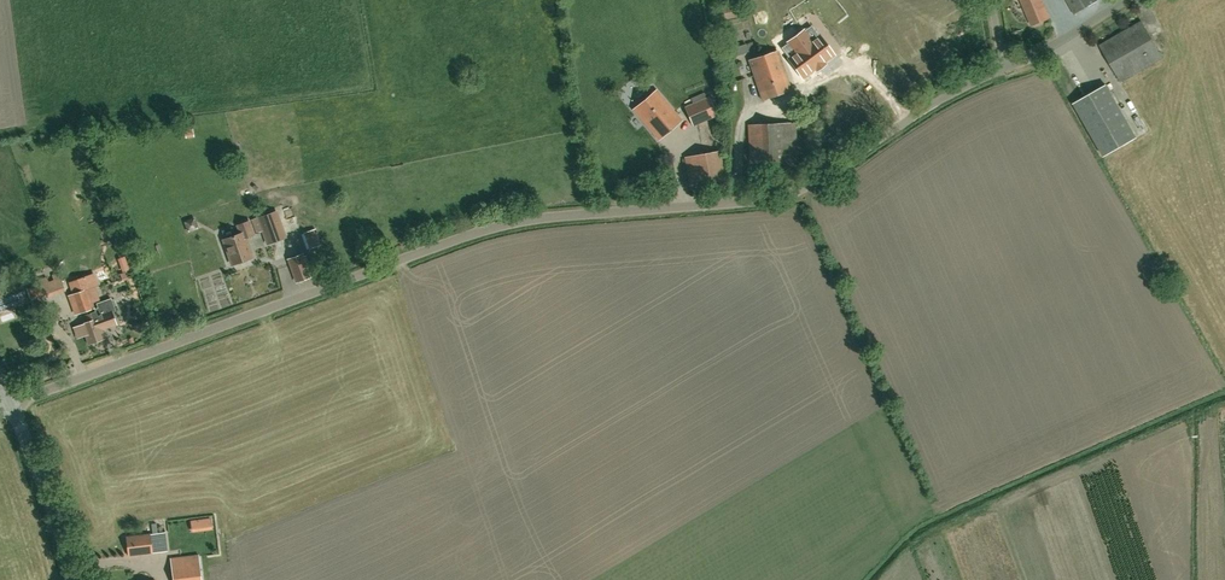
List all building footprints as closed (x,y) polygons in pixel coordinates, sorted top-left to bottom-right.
[(1024,6),(1032,25),(1049,18),(1041,0),(1021,0),(1024,6)] [(1097,0),(1067,0),(1075,13),(1097,0)] [(1100,45),(1121,81),(1162,57),(1141,21),(1100,45)] [(815,69),(824,62),(834,55),(819,35),(811,41),(803,30),(788,42),(796,53),(788,58),(803,78),(815,69)] [(790,90),(777,51),(750,60),(763,99),(790,90)] [(1106,84),(1074,103),(1105,156),(1137,138),(1106,84)] [(1123,89),(1113,94),(1119,105),(1129,100),(1123,89)] [(656,90),(634,109),(660,138),(681,120),(656,90)] [(693,126),(718,115),(709,96),(684,107),(693,126)] [(750,163),(798,161),(795,122),(748,125),(750,163)] [(685,158),(690,186),(725,180),(720,152),(685,158)] [(263,230),(268,243),(286,236),(276,210),(252,219),(257,232),(263,230)] [(240,232),(223,239),(232,264),(253,256),(246,237),(254,233),(249,220),(237,224),(240,232)] [(316,228),(304,233),(309,249),(321,245),(316,228)] [(288,258),(297,281),(311,276),(310,274),(312,273),(306,255),(303,255),(302,253),(288,258)] [(95,272),(70,281),(74,293),(81,312),(95,307),(93,301),(88,288),(95,286),(99,284),(95,272)] [(215,284),(218,292),(227,288),(224,280),(215,284)] [(105,337),(102,329),(98,315),(96,310),(86,314),(88,321),(82,323),(89,343),(105,337)] [(98,315),(102,329),(117,324),(112,310),(98,315)] [(212,517),(192,519),(192,526),(213,524),(212,517)] [(150,533),(126,536),(129,555),(153,552),(151,535),(150,533)] [(174,579),(203,579),(200,554),(171,558),(174,579)]
